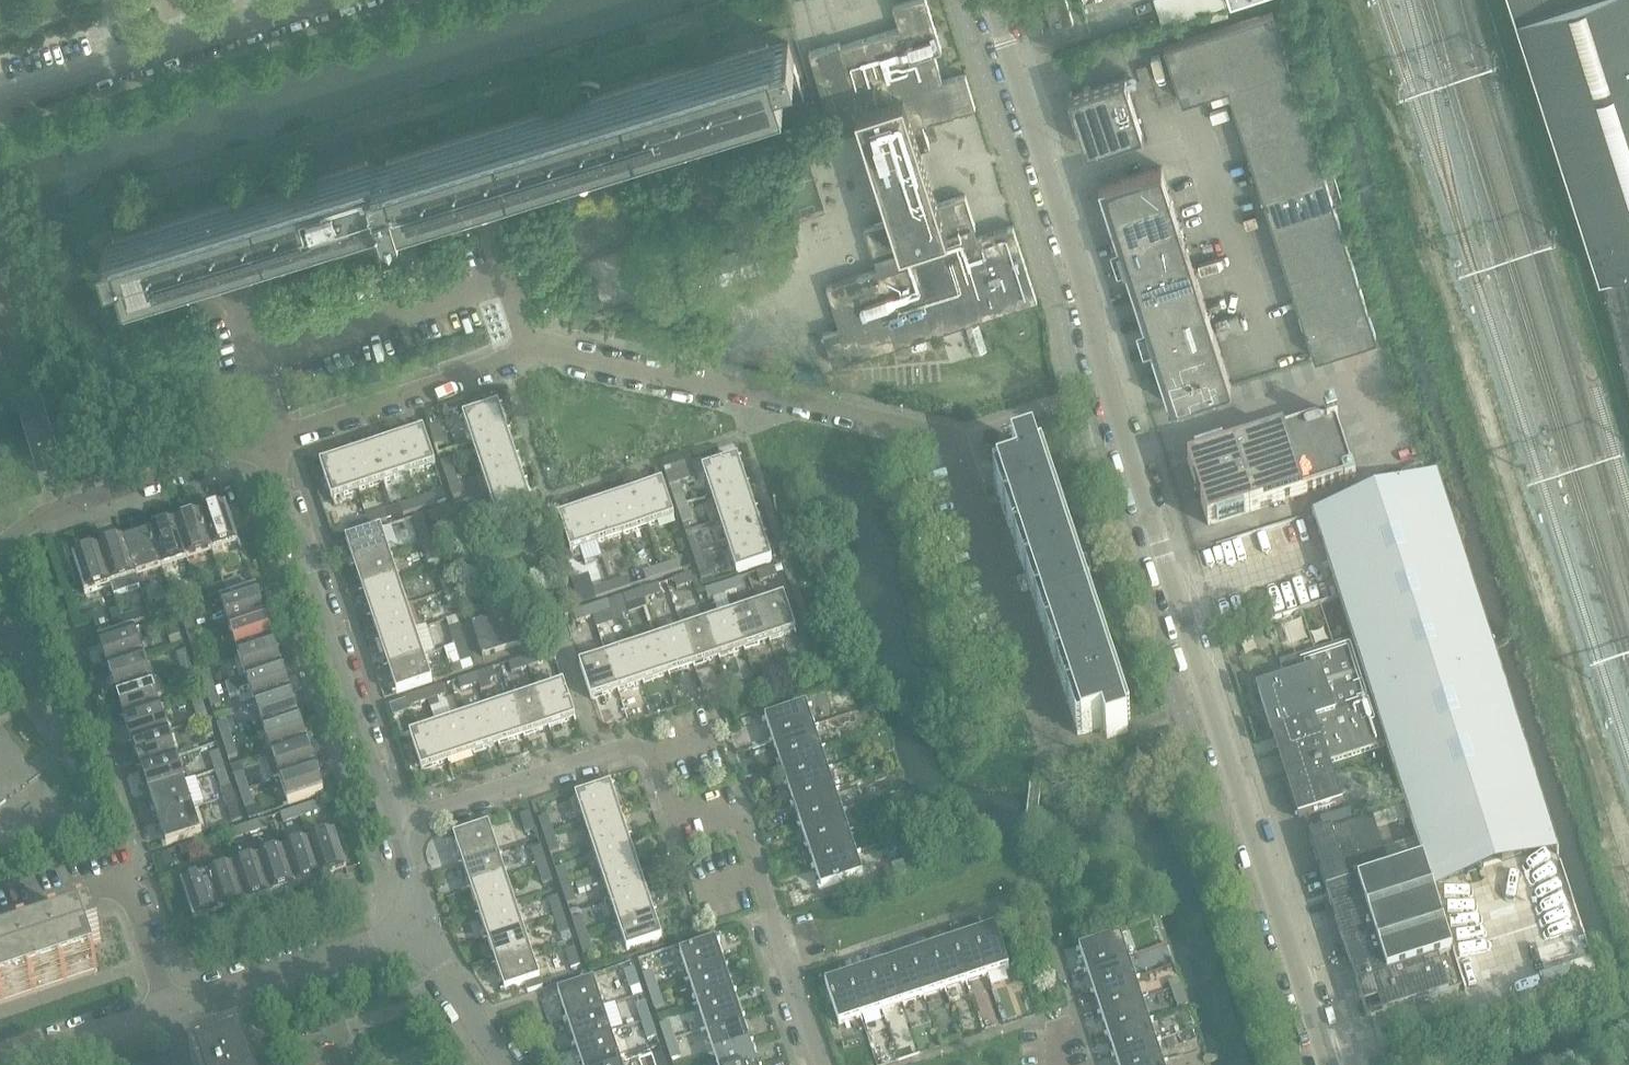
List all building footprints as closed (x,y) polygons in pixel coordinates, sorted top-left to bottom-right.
[(837,137),(836,136),(864,127),(865,129),(866,128),(860,108),(881,101),(897,153),(897,154),(897,155),(921,148),(930,145),(929,144),(922,122),(974,106),(974,107),(976,106),(966,74),(964,74),(965,75),(943,82),(934,53),(942,51),(942,49),(941,49),(926,0),(911,0),(893,6),(893,7),(894,7),(900,29),(841,47),(840,42),(838,42),(839,44),(811,52),(810,51),(809,51),(819,83),(820,86),(825,103),(826,105),(826,106),(835,138),(837,137)] [(1053,29),(1074,22),(1067,0),(1044,0),(1053,29)] [(1188,14),(1228,1),(1227,0),(1184,0),(1188,14)] [(1515,5),(1600,268),(1601,267),(1628,385),(1628,0),(1514,0),(1515,5)] [(1228,86),(1290,66),(1272,11),(1255,17),(1164,46),(1183,102),(1228,87),(1228,86)] [(113,240),(114,244),(102,248),(108,269),(120,266),(126,286),(127,286),(129,291),(384,212),(382,207),(400,202),(403,212),(784,95),(782,90),(799,85),(803,96),(804,95),(788,43),(775,47),(773,42),(591,98),(588,88),(574,92),(577,102),(374,165),(372,160),(285,187),(282,176),(268,181),(271,191),(113,240)] [(1290,66),(1228,86),(1228,87),(1236,113),(1299,93),(1290,66)] [(1125,75),(1069,93),(1082,133),(1087,149),(1141,132),(1142,134),(1144,133),(1125,76),(1126,76),(1125,75)] [(1299,93),(1236,113),(1245,141),(1308,120),(1299,93)] [(840,328),(823,333),(834,365),(958,326),(1032,302),(1037,300),(1013,226),(976,238),(973,228),(976,227),(966,195),(939,204),(921,148),(897,155),(897,154),(897,153),(881,101),(860,108),(866,128),(865,129),(864,127),(862,128),(891,219),(864,228),(874,259),(877,258),(881,269),(826,286),(840,328)] [(1308,120),(1245,141),(1254,168),(1316,147),(1308,120)] [(1316,147),(1254,168),(1263,195),(1325,175),(1316,147)] [(1161,166),(1099,187),(1108,215),(1171,195),(1161,166)] [(1325,175),(1263,195),(1271,222),(1334,202),(1325,175)] [(1171,195),(1108,215),(1117,242),(1179,222),(1171,195)] [(1334,202),(1271,222),(1280,249),(1343,229),(1334,202)] [(1179,222),(1117,242),(1125,269),(1188,249),(1179,222)] [(1343,229),(1280,249),(1289,276),(1351,256),(1343,229)] [(711,259),(720,284),(764,270),(755,244),(711,259)] [(1188,249),(1125,269),(1134,296),(1197,276),(1188,249)] [(1351,256),(1289,276),(1298,303),(1360,283),(1351,256)] [(1197,276),(1134,296),(1143,323),(1205,303),(1197,276)] [(1360,283),(1298,303),(1306,330),(1369,310),(1360,283)] [(1205,303),(1143,323),(1152,350),(1214,330),(1205,303)] [(1369,310),(1306,330),(1315,358),(1378,338),(1369,310)] [(1214,330),(1152,350),(1160,377),(1223,357),(1214,330)] [(9,382),(8,379),(0,353),(0,385),(9,382)] [(1223,357),(1160,377),(1168,401),(1169,405),(1232,385),(1223,357)] [(499,406),(463,418),(472,443),(507,432),(499,406)] [(1351,469),(1337,425),(1338,425),(1335,414),(1324,418),(1324,419),(1188,463),(1208,525),(1216,523),(1217,527),(1246,518),(1244,514),(1344,481),(1345,483),(1356,479),(1352,468),(1351,469)] [(439,426),(430,429),(436,446),(445,443),(439,426)] [(424,431),(398,439),(410,475),(435,466),(424,431)] [(507,432),(472,443),(480,469),(516,457),(507,432)] [(398,439),(372,448),(384,483),(410,475),(398,439)] [(998,481),(999,481),(994,483),(1078,735),(1082,734),(1083,734),(1103,727),(1107,739),(1128,732),(1126,725),(1131,724),(1081,574),(1091,571),(1086,556),(1076,560),(1039,447),(1013,456),(1019,474),(998,481)] [(372,448),(346,457),(358,492),(384,483),(372,448)] [(346,457),(321,465),(332,500),(358,492),(346,457)] [(516,457),(480,469),(489,495),(524,483),(516,457)] [(702,470),(711,496),(746,484),(738,459),(702,470)] [(441,463),(447,480),(456,477),(450,460),(441,463)] [(1425,478),(1312,515),(1339,598),(1352,640),(1372,702),(1497,662),(1441,487),(1437,474),(1425,478)] [(456,477),(447,480),(453,498),(462,494),(456,477)] [(524,483),(489,495),(498,521),(533,509),(524,483)] [(662,483),(637,492),(648,527),(674,519),(662,483)] [(755,510),(746,484),(711,496),(719,522),(755,510)] [(681,487),(671,490),(677,507),(686,504),(681,487)] [(637,492),(611,501),(623,536),(648,527),(637,492)] [(435,495),(418,500),(421,509),(438,504),(435,495)] [(418,500),(400,506),(403,515),(421,509),(418,500)] [(611,501),(585,509),(597,544),(623,536),(611,501)] [(686,504),(677,507),(683,525),(692,522),(686,504)] [(446,508),(429,514),(432,523),(449,517),(446,508)] [(201,517),(213,552),(238,544),(227,509),(201,517)] [(585,509),(560,518),(571,553),(597,544),(585,509)] [(763,536),(755,510),(719,522),(728,547),(763,536)] [(384,511),(367,517),(370,526),(387,520),(384,511)] [(201,517),(176,525),(187,561),(213,552),(201,517)] [(367,517),(350,523),(353,532),(370,526),(367,517)] [(176,525),(150,534),(162,569),(187,561),(176,525)] [(425,525),(416,528),(422,544),(431,541),(425,525)] [(381,529),(346,541),(355,567),(390,555),(381,529)] [(150,534),(125,542),(137,578),(162,569),(150,534)] [(772,561),(763,536),(728,547),(737,573),(772,561)] [(697,538),(688,541),(694,559),(703,556),(697,538)] [(431,541),(422,544),(428,562),(437,559),(431,541)] [(125,542),(100,551),(112,586),(111,586),(114,596),(140,588),(137,578),(125,542)] [(100,551),(74,559),(85,595),(111,586),(112,586),(100,551)] [(390,555),(355,567),(363,592),(398,580),(390,555)] [(709,572),(703,556),(694,559),(700,575),(709,572)] [(678,561),(661,567),(665,576),(681,570),(678,561)] [(665,576),(661,567),(644,573),(647,582),(665,576)] [(774,567),(757,573),(760,582),(777,577),(774,567)] [(448,573),(439,576),(445,593),(454,590),(448,573)] [(691,574),(674,580),(677,589),(694,583),(691,574)] [(223,584),(226,593),(243,587),(240,578),(223,584)] [(628,578),(610,584),(613,593),(631,587),(628,578)] [(740,579),(723,584),(726,594),(743,588),(740,579)] [(398,580),(363,592),(372,618),(407,606),(398,580)] [(223,584),(206,589),(209,599),(226,593),(223,584)] [(610,584),(593,589),(596,599),(613,593),(610,584)] [(726,594),(723,584),(705,590),(708,600),(726,594)] [(658,585),(640,591),(643,600),(661,594),(658,585)] [(256,590),(221,602),(229,628),(265,616),(256,590)] [(454,590),(445,593),(450,611),(460,607),(454,590)] [(643,600),(640,591),(624,596),(627,606),(643,600)] [(172,600),(175,610),(193,604),(190,595),(172,600)] [(784,597),(758,605),(770,641),(795,632),(784,597)] [(172,600),(155,606),(158,615),(175,610),(172,600)] [(608,602),(590,608),(593,617),(611,611),(608,602)] [(758,605),(733,614),(745,649),(770,641),(758,605)] [(415,631),(407,606),(372,618),(380,643),(415,631)] [(593,617),(590,608),(573,613),(576,622),(593,617)] [(119,609),(110,612),(116,629),(125,626),(122,617),(119,609)] [(122,617),(125,626),(142,621),(139,611),(122,617)] [(510,611),(472,624),(483,657),(521,644),(510,611)] [(103,614),(93,618),(99,635),(109,632),(103,614)] [(733,614),(707,622),(719,658),(745,649),(733,614)] [(265,616),(229,628),(238,653),(273,641),(265,616)] [(175,618),(165,621),(171,638),(180,635),(175,618)] [(193,621),(184,624),(189,641),(198,638),(193,621)] [(707,622),(682,631),(694,666),(719,658),(707,622)] [(459,626),(450,629),(455,646),(465,643),(459,626)] [(415,631),(380,643),(388,669),(424,657),(434,653),(435,653),(427,628),(415,631)] [(134,630),(99,642),(108,668),(143,656),(134,630)] [(682,631),(656,639),(668,675),(694,666),(682,631)] [(198,638),(189,641),(195,658),(204,655),(198,638)] [(656,639),(631,648),(643,683),(668,675),(656,639)] [(1285,679),(1256,688),(1257,690),(1258,690),(1272,735),(1271,735),(1272,736),(1273,736),(1299,817),(1298,817),(1298,818),(1308,815),(1343,804),(1329,763),(1386,745),(1372,702),(1352,640),(1280,663),(1285,679)] [(273,641),(238,653),(246,678),(282,666),(273,641)] [(465,643),(455,646),(461,663),(470,660),(465,643)] [(631,648),(606,656),(617,692),(643,683),(631,648)] [(186,651),(177,654),(182,671),(191,668),(186,651)] [(543,652),(527,658),(530,667),(546,662),(543,652)] [(424,657),(388,669),(397,694),(432,682),(443,679),(434,653),(424,657)] [(143,656),(108,668),(116,693),(151,682),(151,680),(143,656)] [(606,656),(580,664),(592,700),(617,692),(606,656)] [(527,658),(509,664),(512,673),(530,667),(527,658)] [(1497,662),(1372,702),(1386,745),(1423,861),(1430,884),(1432,883),(1454,876),(1531,852),(1555,844),(1499,667),(1497,662)] [(246,678),(226,685),(231,698),(242,695),(240,691),(250,688),(255,703),(290,692),(282,666),(246,678)] [(191,668),(182,671),(188,689),(197,686),(191,668)] [(493,669),(475,675),(479,684),(496,678),(493,669)] [(209,671),(200,674),(206,691),(215,688),(209,671)] [(475,675),(458,681),(461,690),(479,684),(475,675)] [(151,682),(116,693),(124,719),(160,707),(156,697),(162,695),(156,679),(151,680),(151,682)] [(564,684),(538,693),(550,728),(575,719),(564,684)] [(442,686),(424,692),(427,701),(446,695),(442,686)] [(215,688),(206,691),(212,709),(221,706),(215,688)] [(290,692),(255,703),(263,729),(298,717),(290,692)] [(424,692),(408,697),(411,707),(427,701),(424,692)] [(538,693),(513,701),(524,736),(550,728),(538,693)] [(202,701),(193,704),(199,722),(208,719),(202,701)] [(513,701),(487,710),(499,745),(524,736),(513,701)] [(807,705),(765,719),(772,741),(814,727),(807,705)] [(160,707),(124,719),(133,744),(168,732),(160,707)] [(487,710),(461,718),(473,753),(499,745),(487,710)] [(298,717),(263,729),(271,754),(307,742),(298,717)] [(461,718),(436,727),(448,762),(473,753),(461,718)] [(208,719),(199,722),(205,739),(214,736),(208,719)] [(226,722),(217,725),(223,742),(232,739),(226,722)] [(436,727),(410,735),(422,770),(448,762),(436,727)] [(814,727),(772,741),(779,762),(821,748),(814,727)] [(168,732),(133,744),(141,769),(176,757),(168,732)] [(232,739),(223,742),(228,759),(238,756),(232,739)] [(271,754),(266,755),(275,781),(280,779),(315,767),(307,742),(271,754)] [(821,748),(779,762),(786,783),(828,769),(821,748)] [(219,752),(210,755),(216,772),(225,769),(219,752)] [(176,757),(141,769),(149,794),(185,782),(176,757)] [(315,767),(280,779),(289,805),(324,793),(315,767)] [(225,769),(216,772),(221,789),(231,786),(225,769)] [(828,769),(786,783),(793,804),(835,790),(828,769)] [(243,772),(234,775),(239,792),(249,789),(243,772)] [(185,782),(149,794),(158,820),(193,808),(185,782)] [(576,798),(584,823),(620,811),(611,786),(576,798)] [(249,789),(239,792),(245,810),(254,807),(249,789)] [(835,790),(793,804),(800,825),(842,811),(835,790)] [(236,802),(227,805),(233,823),(242,820),(236,802)] [(298,809),(301,818),(318,813),(315,803),(298,809)] [(193,808),(158,820),(166,845),(202,834),(193,808)] [(298,809),(280,815),(283,824),(301,818),(298,809)] [(620,811),(584,823),(593,849),(628,837),(620,811)] [(842,811),(800,825),(807,846),(849,832),(842,811)] [(530,813),(520,816),(526,833),(535,830),(530,813)] [(539,820),(544,837),(554,834),(548,817),(539,820)] [(1373,817),(1309,838),(1311,844),(1327,892),(1390,871),(1373,817)] [(264,820),(247,826),(250,835),(268,829),(264,820)] [(247,826),(230,831),(233,841),(250,835),(247,826)] [(454,838),(462,864),(498,852),(489,826),(454,838)] [(849,832),(807,846),(814,867),(856,854),(849,832)] [(554,834),(544,837),(550,854),(559,851),(554,834)] [(309,844),(321,879),(347,870),(335,835),(309,844)] [(197,842),(200,852),(217,846),(214,837),(197,842)] [(637,862),(628,837),(593,849),(601,874),(637,862)] [(197,842),(179,848),(183,857),(200,852),(197,842)] [(309,844),(284,852),(296,887),(321,879),(309,844)] [(541,847),(532,850),(537,867),(546,864),(541,847)] [(284,852),(259,860),(270,896),(296,887),(284,852)] [(498,852),(462,864),(471,889),(506,877),(498,852)] [(856,854),(814,867),(822,889),(863,875),(856,854)] [(259,860),(233,868),(245,904),(270,896),(259,860)] [(1356,958),(1361,975),(1354,977),(1367,1018),(1409,1005),(1409,1006),(1463,988),(1423,861),(1327,892),(1349,960),(1356,958)] [(637,862),(601,874),(610,900),(645,888),(637,862)] [(546,864),(537,867),(543,885),(552,881),(546,864)] [(555,870),(561,887),(570,884),(565,867),(555,870)] [(233,868),(208,877),(220,912),(245,904),(233,868)] [(208,877),(182,885),(194,921),(220,912),(208,877)] [(515,903),(506,877),(471,889),(479,915),(515,903)] [(576,902),(570,884),(561,887),(567,905),(576,902)] [(645,888),(610,900),(618,925),(654,913),(645,888)] [(548,900),(554,918),(563,915),(557,897),(548,900)] [(523,928),(515,903),(479,915),(488,940),(523,928)] [(654,913),(618,925),(627,951),(662,939),(654,913)] [(569,932),(563,915),(554,918),(560,935),(569,932)] [(572,921),(578,938),(587,935),(581,917),(572,921)] [(98,972),(96,967),(97,967),(90,946),(101,942),(94,922),(88,924),(86,919),(0,948),(0,1004),(98,972)] [(995,927),(974,934),(988,975),(1009,968),(1020,965),(1015,952),(1005,956),(995,927)] [(532,954),(523,928),(488,940),(496,966),(532,954)] [(974,934),(953,941),(966,982),(988,975),(974,934)] [(587,935),(578,938),(584,955),(593,952),(587,935)] [(1121,935),(1079,949),(1086,971),(1128,957),(1121,935)] [(716,941),(680,953),(689,979),(725,967),(716,941)] [(953,941),(932,948),(945,989),(966,982),(953,941)] [(1048,943),(1030,949),(1033,960),(1051,954),(1048,943)] [(574,948),(565,951),(571,969),(580,966),(574,948)] [(932,948),(910,955),(924,996),(945,989),(932,948)] [(532,954),(496,966),(505,991),(540,979),(532,954)] [(910,955),(889,962),(903,1004),(924,996),(910,955)] [(1128,957),(1086,971),(1093,992),(1135,978),(1128,957)] [(889,962),(868,969),(882,1011),(903,1004),(889,962)] [(725,967),(689,979),(697,1004),(733,993),(725,967)] [(634,968),(625,971),(631,989),(640,986),(634,968)] [(868,969),(847,976),(861,1018),(882,1011),(868,969)] [(652,972),(643,975),(649,992),(658,989),(652,972)] [(847,976),(825,983),(839,1025),(861,1018),(847,976)] [(594,981),(558,993),(567,1019),(603,1007),(615,1003),(607,978),(594,982),(594,981)] [(1135,978),(1093,992),(1100,1013),(1142,999),(1135,978)] [(658,989),(649,992),(655,1010),(664,1007),(658,989)] [(733,993),(697,1004),(706,1030),(742,1018),(733,993)] [(1142,999),(1100,1013),(1107,1034),(1149,1021),(1142,999)] [(645,1002),(636,1005),(642,1023),(651,1020),(645,1002)] [(603,1007),(567,1019),(575,1045),(611,1033),(611,1032),(623,1028),(615,1003),(603,1007)] [(742,1018),(706,1030),(714,1055),(750,1043),(742,1018)] [(651,1020),(642,1023),(648,1040),(657,1037),(651,1020)] [(1149,1021),(1107,1034),(1114,1055),(1156,1042),(1149,1021)] [(669,1023),(660,1026),(666,1043),(675,1040),(669,1023)] [(575,1045),(582,1064),(599,1064),(620,1058),(611,1033),(575,1045)] [(675,1040),(666,1043),(671,1060),(681,1057),(675,1040)] [(1114,1055),(1118,1064),(1156,1064),(1163,1063),(1156,1042),(1114,1055)] [(714,1055),(717,1064),(757,1064),(750,1043),(714,1055)] [(653,1056),(656,1064),(666,1064),(662,1053),(653,1056)] [(243,1056),(217,1064),(246,1064),(243,1056)]
